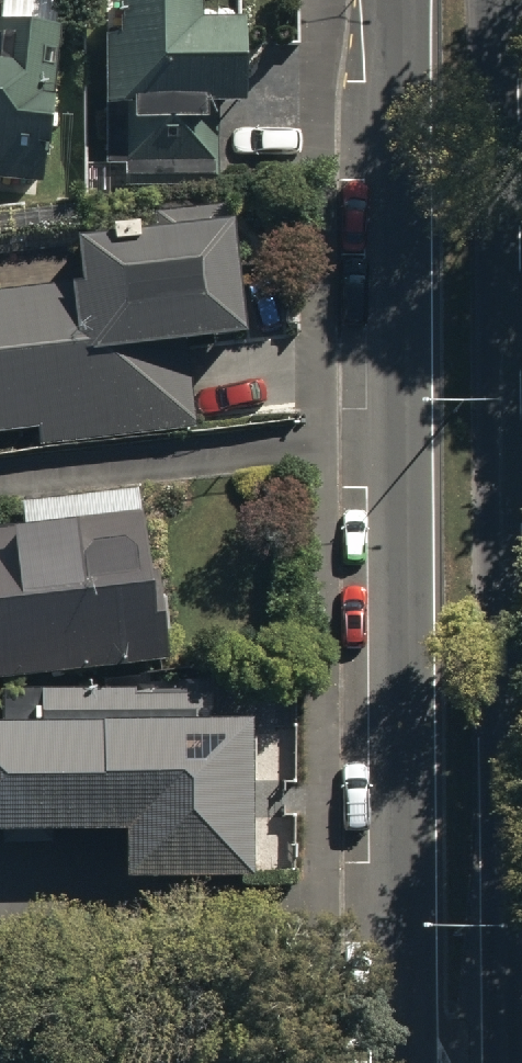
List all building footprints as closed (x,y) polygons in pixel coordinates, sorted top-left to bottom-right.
[(111,89),(131,90),(131,119),(205,120),(205,91),(247,92),(248,34),(183,33),(184,0),(112,0),(111,89)] [(29,187),(36,62),(0,60),(0,185),(29,187)] [(178,426),(172,341),(229,338),(222,234),(53,245),(57,302),(0,305),(0,438),(178,426)] [(158,653),(144,485),(4,497),(7,528),(0,529),(0,666),(158,653)] [(0,727),(0,829),(113,828),(113,884),(240,883),(238,724),(0,727)]
